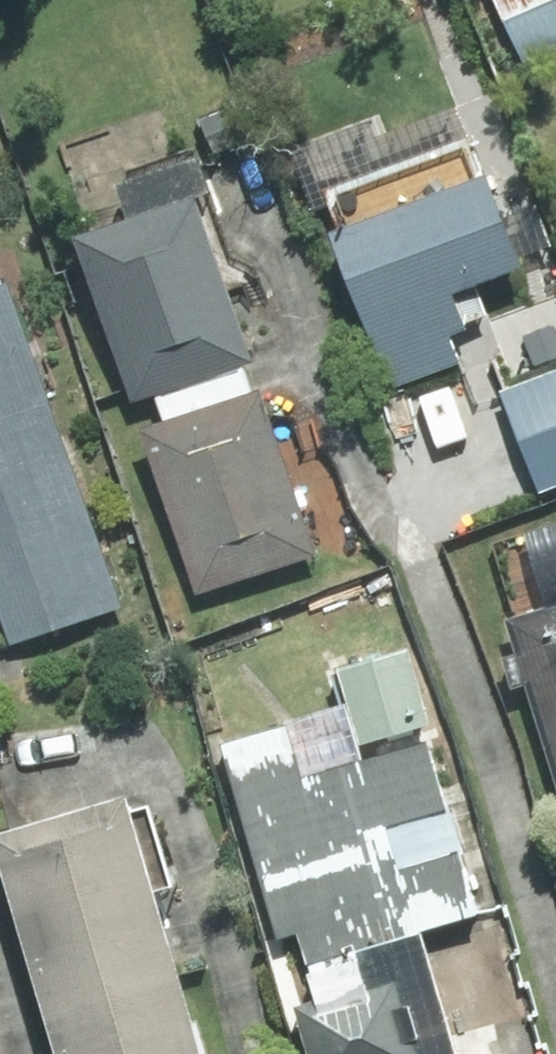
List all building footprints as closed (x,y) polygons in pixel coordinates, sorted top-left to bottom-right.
[(524,54),(555,44),(555,0),(507,0),(524,54)] [(140,167),(151,209),(92,227),(142,393),(163,387),(172,417),(159,421),(210,591),(334,554),(284,387),(261,394),(251,362),(270,357),(219,189),(248,180),(235,139),(140,167)] [(416,388),(484,359),(460,302),(555,260),(555,244),(518,157),(348,231),(416,388)] [(32,275),(20,278),(9,243),(0,246),(0,564),(23,639),(132,605),(32,275)] [(512,383),(531,447),(555,439),(555,369),(512,383)] [(517,635),(555,759),(555,623),(517,635)] [(449,717),(424,641),(349,665),(374,741),(449,717)] [(332,959),(432,926),(495,907),(444,741),(374,763),(355,701),(229,740),(289,935),(309,930),(319,963),(332,959)] [(167,781),(16,825),(83,1053),(227,1053),(178,883),(195,878),(167,781)] [(303,1005),(319,1053),(436,1053),(410,972),(303,1005)]
